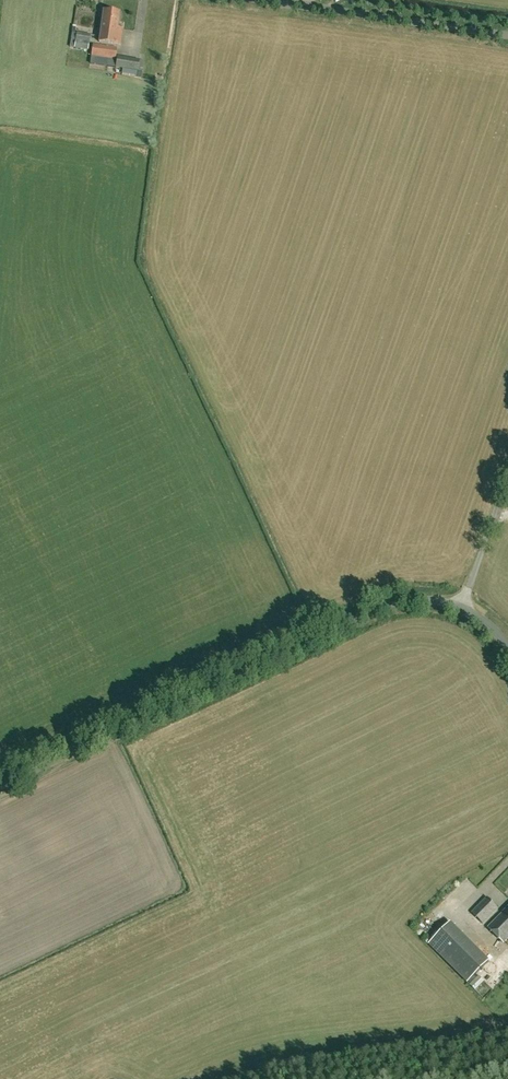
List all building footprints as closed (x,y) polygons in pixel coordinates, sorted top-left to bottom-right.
[(120,13),(103,11),(100,31),(103,31),(102,34),(100,33),(99,42),(121,45),(123,29),(118,29),(120,13)] [(88,50),(91,35),(76,32),(74,47),(88,50)] [(93,45),(92,56),(91,64),(116,67),(138,71),(139,60),(116,57),(117,48),(93,45)] [(499,907),(488,896),(473,912),(484,922),(499,907)] [(488,927),(504,942),(507,938),(507,906),(488,927)] [(428,944),(467,982),(489,960),(451,922),(428,944)]
